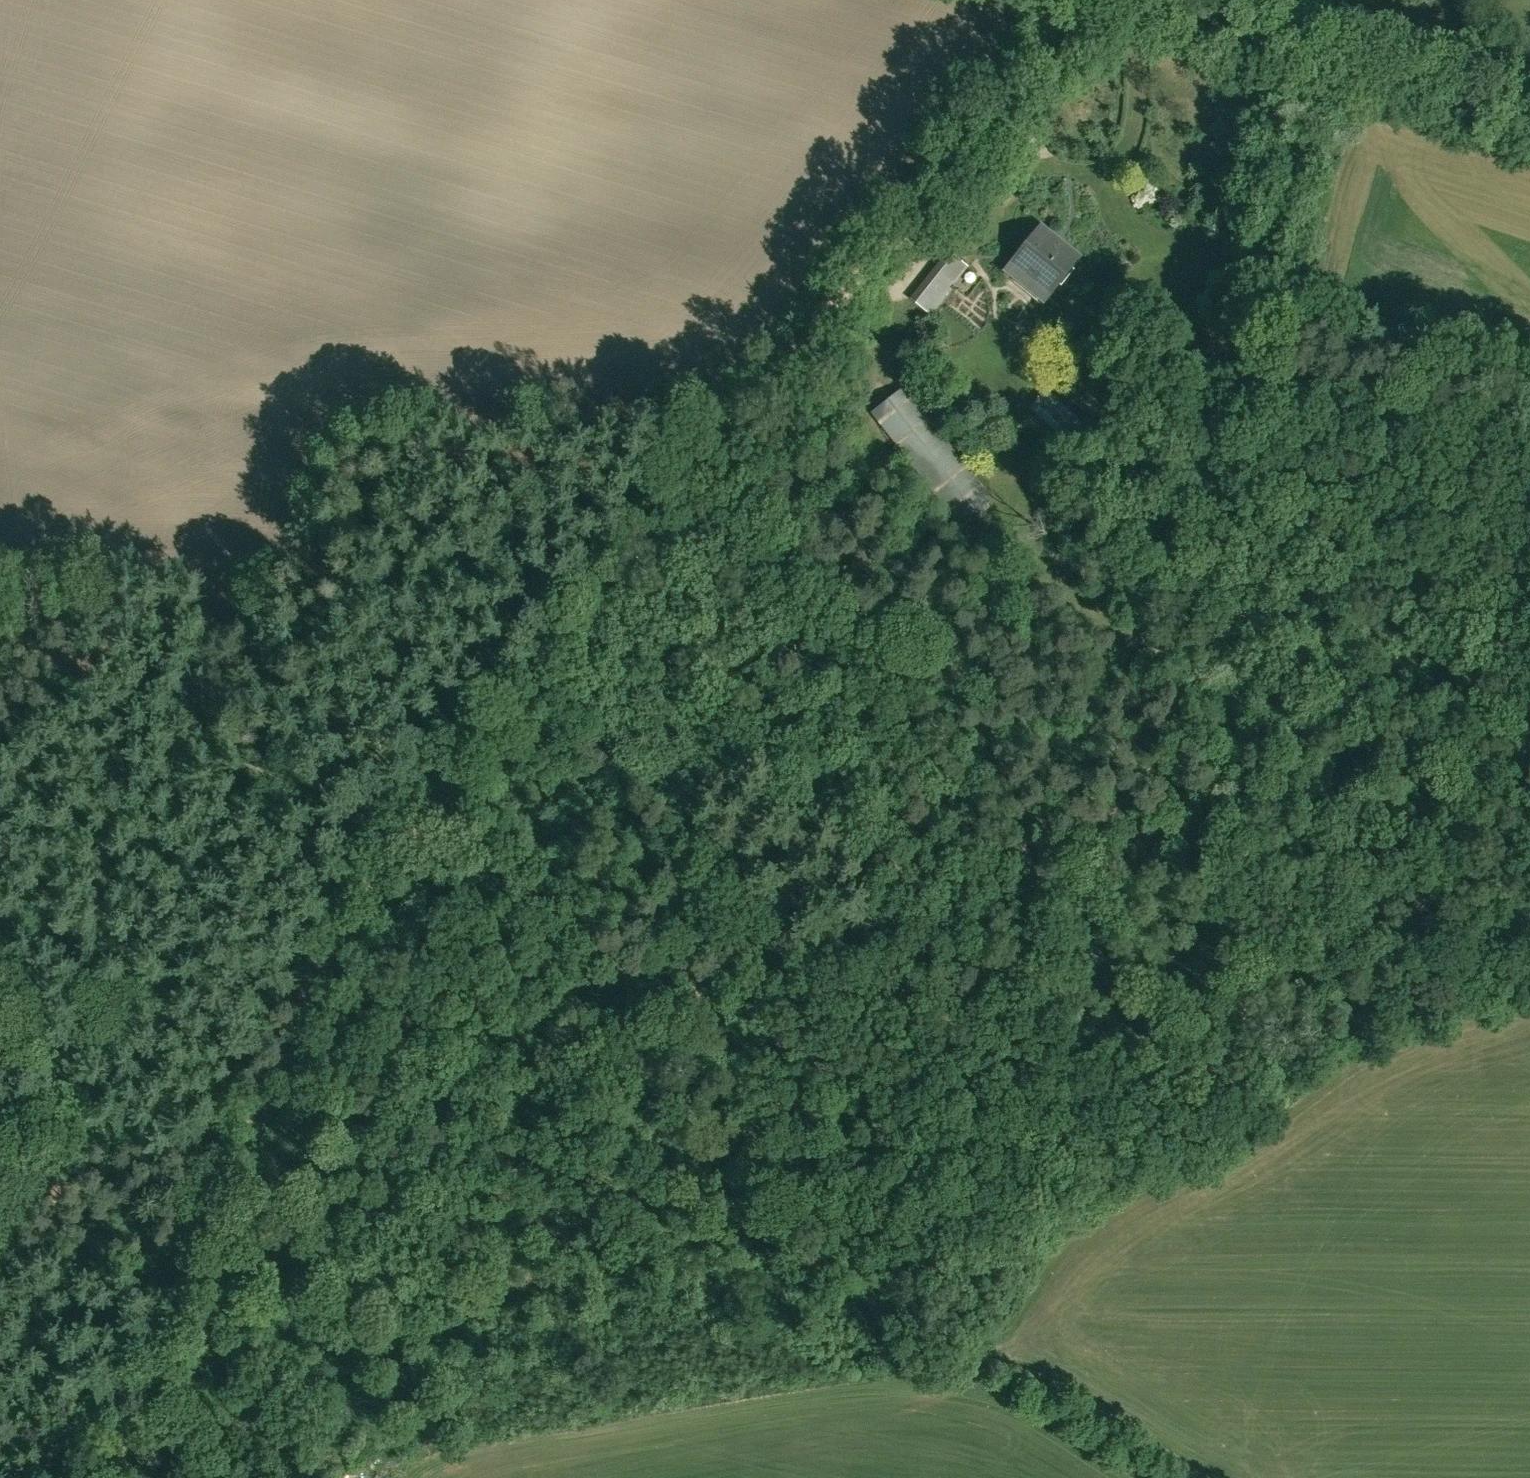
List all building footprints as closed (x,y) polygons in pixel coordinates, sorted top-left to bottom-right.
[(1043,228),(1037,236),(1036,235),(1032,239),(1029,237),(1019,250),(1021,252),(1006,271),(1042,300),(1058,281),(1060,284),(1071,270),(1068,268),(1072,264),(1071,263),(1077,255),(1043,228)] [(948,252),(935,268),(934,268),(927,277),(947,293),(954,284),(957,286),(970,269),(948,252)] [(905,388),(872,414),(958,524),(991,498),(905,388)]
